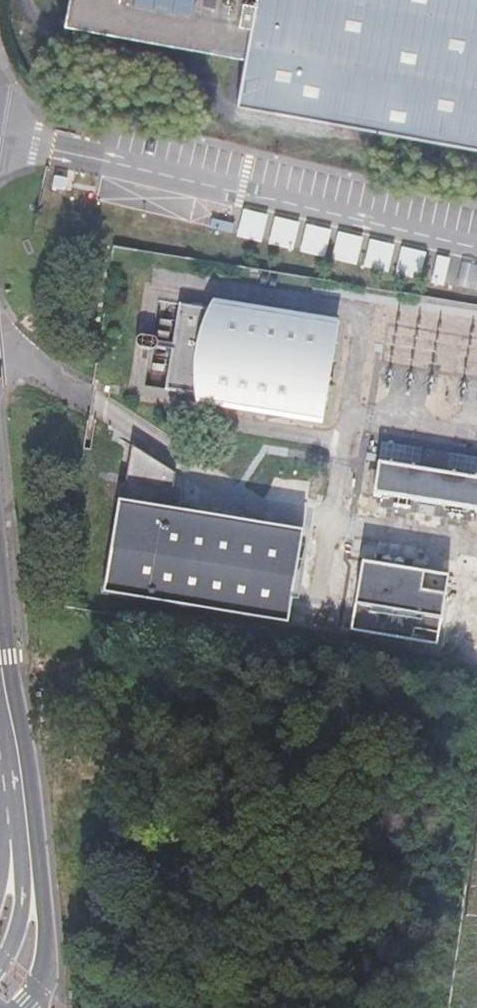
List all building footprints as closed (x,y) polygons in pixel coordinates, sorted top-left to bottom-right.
[(63,25),(243,57),(234,104),(476,148),(476,0),(67,0),(63,25)] [(68,180),(55,178),(53,190),(66,193),(68,180)] [(269,217),(245,211),(238,238),(262,244),(269,217)] [(301,224),(276,219),(270,246),(294,252),(301,224)] [(332,232),(308,226),(302,253),(326,259),(332,232)] [(364,239),(340,234),(333,261),(357,266),(364,239)] [(396,247),(371,241),(365,268),(389,274),(396,247)] [(427,254),(403,249),(397,276),(421,281),(427,254)] [(451,260),(439,257),(432,284),(445,287),(451,260)] [(214,298),(207,309),(193,394),(195,403),(322,423),(339,320),(214,298)] [(207,309),(179,304),(165,389),(193,394),(207,309)] [(137,449),(128,502),(173,510),(180,474),(137,449)] [(379,462),(374,494),(476,509),(476,477),(379,462)] [(173,510),(128,502),(112,595),(293,626),(309,533),(173,510)] [(449,576),(363,562),(352,631),(437,645),(449,576)]
